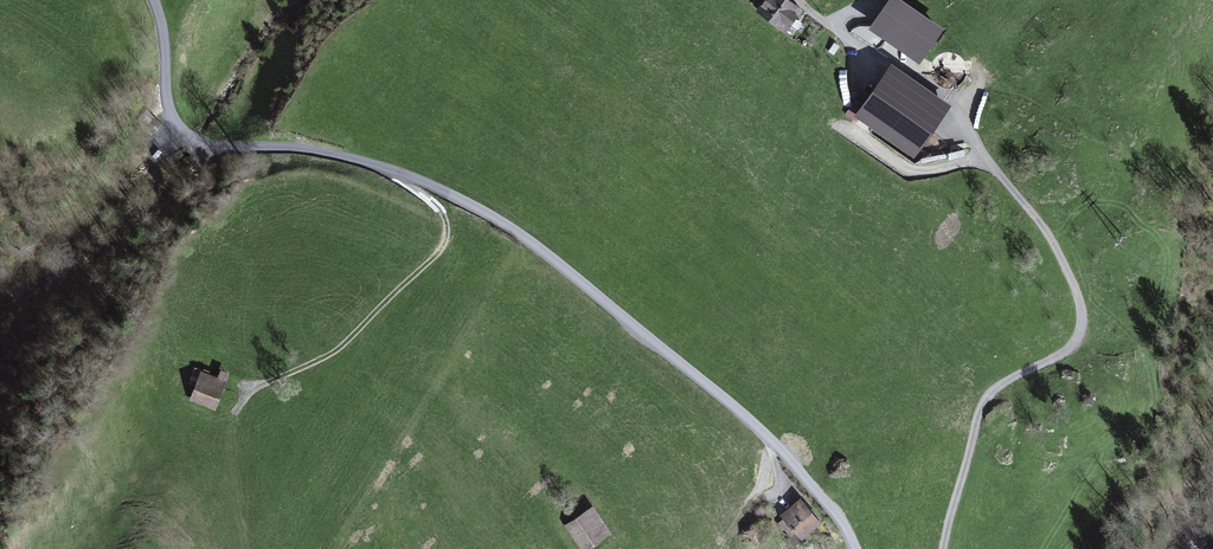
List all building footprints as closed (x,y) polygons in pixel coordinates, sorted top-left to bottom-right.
[(792,18),(806,0),(768,0),(792,18)] [(960,94),(895,50),(860,102),(924,146),(960,94)] [(223,377),(194,365),(181,399),(210,410),(223,377)] [(832,507),(807,481),(791,496),(796,502),(788,510),(807,530),(832,507)] [(596,495),(569,514),(588,541),(615,522),(596,495)]
